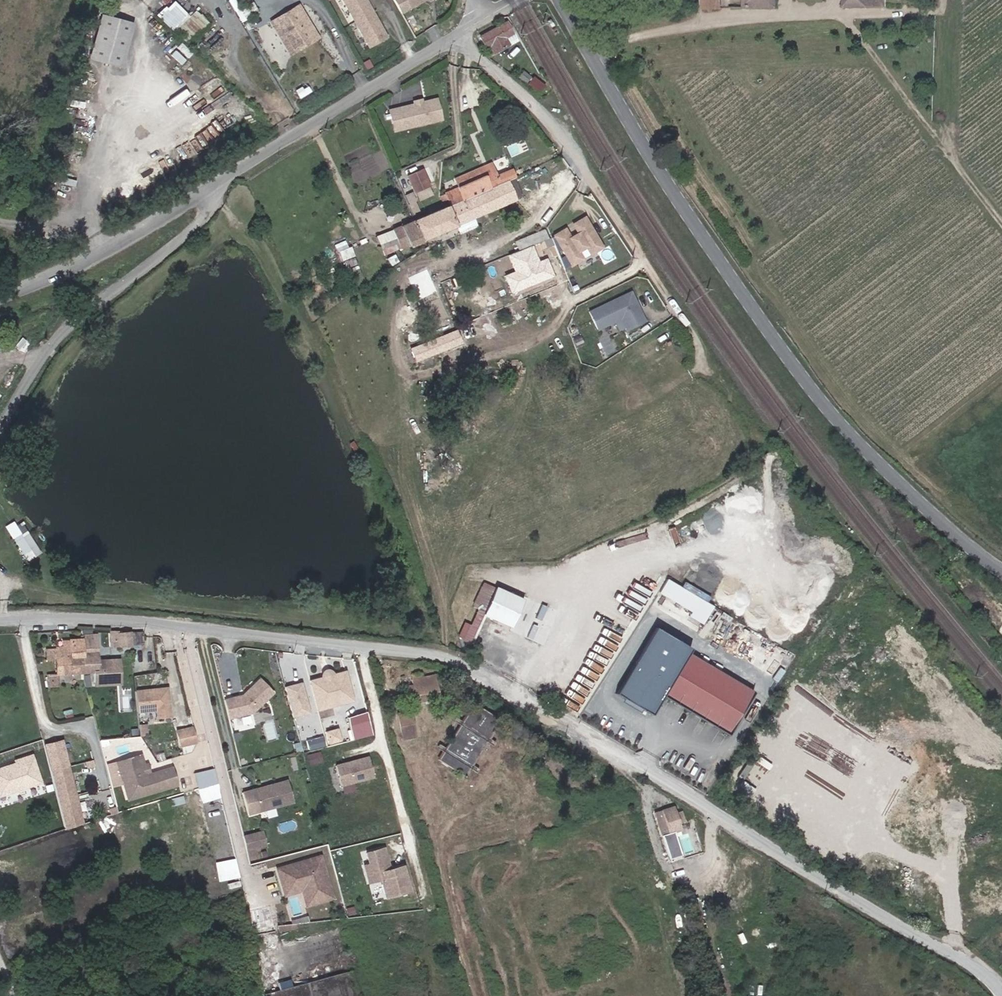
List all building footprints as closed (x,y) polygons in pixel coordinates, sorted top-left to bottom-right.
[(173,29),(189,13),(176,0),(173,0),(158,14),(173,29)] [(365,0),(343,0),(368,45),(385,36),(365,0)] [(401,12),(422,0),(394,0),(401,12)] [(721,0),(703,0),(703,10),(721,9),(721,0)] [(744,9),(777,9),(777,0),(744,0),(744,9)] [(844,8),(886,8),(886,0),(844,0),(844,8)] [(255,12),(251,4),(241,9),(246,17),(255,12)] [(317,38),(298,6),(294,8),(313,41),(317,38)] [(313,41),(294,8),(273,20),(278,28),(280,27),(294,52),(313,41)] [(120,67),(132,24),(101,15),(89,59),(120,67)] [(294,52),(280,27),(278,28),(273,20),(271,22),(290,54),(294,52)] [(489,55),(508,44),(504,37),(512,33),(507,23),(480,38),(489,55)] [(525,83),(530,77),(523,71),(518,77),(525,83)] [(544,86),(533,78),(529,84),(539,92),(544,86)] [(435,100),(388,111),(391,124),(401,122),(403,129),(440,120),(435,100)] [(401,122),(391,124),(393,132),(403,129),(401,122)] [(493,172),(490,165),(480,169),(484,177),(493,172)] [(495,177),(511,170),(509,165),(493,172),(495,177)] [(450,206),(507,181),(514,177),(511,170),(495,177),(493,172),(484,177),(480,169),(456,180),(459,187),(458,188),(458,189),(445,195),(441,197),(444,203),(448,201),(450,206)] [(428,186),(421,170),(408,176),(415,192),(428,186)] [(519,197),(524,195),(516,177),(511,179),(519,197)] [(456,225),(515,199),(507,181),(450,206),(446,208),(414,222),(422,241),(456,226),(456,225)] [(432,194),(428,186),(415,192),(419,200),(432,194)] [(551,237),(564,269),(582,258),(578,251),(586,246),(590,253),(601,247),(584,217),(573,224),(578,233),(570,238),(565,229),(551,237)] [(422,241),(414,222),(393,231),(400,248),(408,245),(410,247),(422,241)] [(518,251),(547,239),(544,230),(514,242),(518,251)] [(205,242),(210,237),(206,233),(201,239),(205,242)] [(398,262),(394,254),(387,258),(391,266),(398,262)] [(629,291),(588,311),(597,329),(620,317),(626,329),(644,320),(629,291)] [(420,359),(466,341),(461,328),(415,347),(420,359)] [(84,339),(89,334),(86,331),(81,336),(84,339)] [(358,448),(354,441),(349,444),(353,451),(358,448)] [(21,537),(18,532),(12,536),(15,541),(21,537)] [(39,552),(27,534),(21,537),(15,541),(27,560),(39,552)] [(711,598),(721,579),(694,565),(684,584),(711,598)] [(668,577),(660,592),(692,610),(690,615),(705,623),(715,604),(668,577)] [(511,627),(523,599),(495,587),(493,592),(483,615),(511,627)] [(483,615),(493,592),(487,589),(477,594),(472,606),(479,609),(470,627),(469,627),(463,640),(470,643),(483,615)] [(686,645),(650,624),(611,690),(647,711),(657,694),(683,650),(686,645)] [(128,645),(127,633),(117,634),(117,632),(110,632),(111,647),(118,646),(128,645)] [(142,644),(141,633),(130,634),(130,632),(127,633),(128,645),(142,644)] [(117,680),(116,670),(112,670),(112,659),(99,660),(100,663),(97,663),(95,635),(81,636),(81,640),(82,656),(83,672),(94,671),(95,685),(113,683),(117,680)] [(82,656),(81,640),(69,641),(69,644),(62,644),(63,647),(55,647),(55,649),(55,651),(47,651),(47,655),(47,658),(56,658),(64,657),(63,653),(70,653),(70,657),(82,656)] [(753,692),(683,650),(657,694),(727,735),(753,692)] [(83,672),(82,656),(70,657),(70,653),(63,653),(64,657),(56,658),(57,674),(83,672)] [(119,659),(112,659),(112,670),(116,670),(117,680),(113,683),(120,683),(119,659)] [(321,677),(309,680),(310,684),(346,674),(345,670),(333,674),(332,672),(330,670),(328,670),(325,670),(322,671),(321,673),(321,675),(321,677)] [(438,698),(434,675),(422,677),(421,673),(410,675),(412,684),(405,686),(408,703),(438,698)] [(58,686),(57,674),(49,675),(50,686),(58,686)] [(346,674),(310,684),(317,710),(353,701),(346,674)] [(242,695),(224,700),(228,718),(252,713),(273,692),(260,678),(242,695)] [(302,686),(301,682),(284,687),(285,691),(302,686)] [(150,688),(134,690),(136,711),(155,709),(156,717),(170,716),(166,686),(155,687),(155,689),(150,690),(150,688)] [(309,713),(302,686),(285,691),(292,717),(309,713)] [(473,760),(491,731),(494,733),(498,726),(495,725),(499,719),(475,704),(440,759),(464,774),(470,765),(466,763),(469,758),(473,760)] [(350,714),(353,738),(373,735),(370,711),(350,714)] [(415,736),(410,711),(397,713),(402,739),(415,736)] [(178,731),(182,747),(197,743),(193,728),(178,731)] [(341,740),(338,728),(325,731),(329,744),(341,740)] [(308,739),(309,748),(325,746),(324,737),(308,739)] [(42,743),(65,829),(81,825),(58,739),(42,743)] [(306,756),(308,765),(322,761),(319,752),(306,756)] [(0,765),(0,795),(40,781),(31,754),(0,765)] [(140,755),(116,762),(126,799),(175,785),(170,769),(145,775),(140,755)] [(368,757),(335,766),(340,785),(352,782),(373,776),(368,757)] [(214,770),(193,775),(197,789),(217,783),(214,770)] [(293,800),(288,780),(242,793),(247,812),(293,800)] [(340,785),(342,793),(354,789),(352,782),(340,785)] [(678,823),(684,821),(681,811),(675,813),(673,807),(655,813),(669,859),(681,855),(674,832),(680,830),(678,823)] [(261,829),(242,834),(245,847),(264,842),(261,829)] [(365,852),(368,862),(363,864),(367,881),(379,878),(384,896),(409,889),(402,865),(394,867),(395,868),(390,870),(390,868),(384,847),(365,852)] [(215,861),(220,881),(240,876),(236,856),(215,861)] [(321,860),(320,857),(295,864),(296,867),(300,865),(301,867),(305,866),(305,864),(321,860)] [(295,864),(277,869),(284,892),(301,887),(302,884),(304,884),(309,885),(314,903),(332,898),(321,860),(305,864),(305,866),(301,867),(300,865),(296,867),(295,864)] [(301,887),(284,892),(285,895),(302,890),(306,906),(314,903),(309,885),(304,884),(302,884),(301,887)] [(262,911),(248,915),(253,933),(266,930),(264,920),(262,911)] [(264,920),(266,930),(274,928),(272,918),(264,920)]
